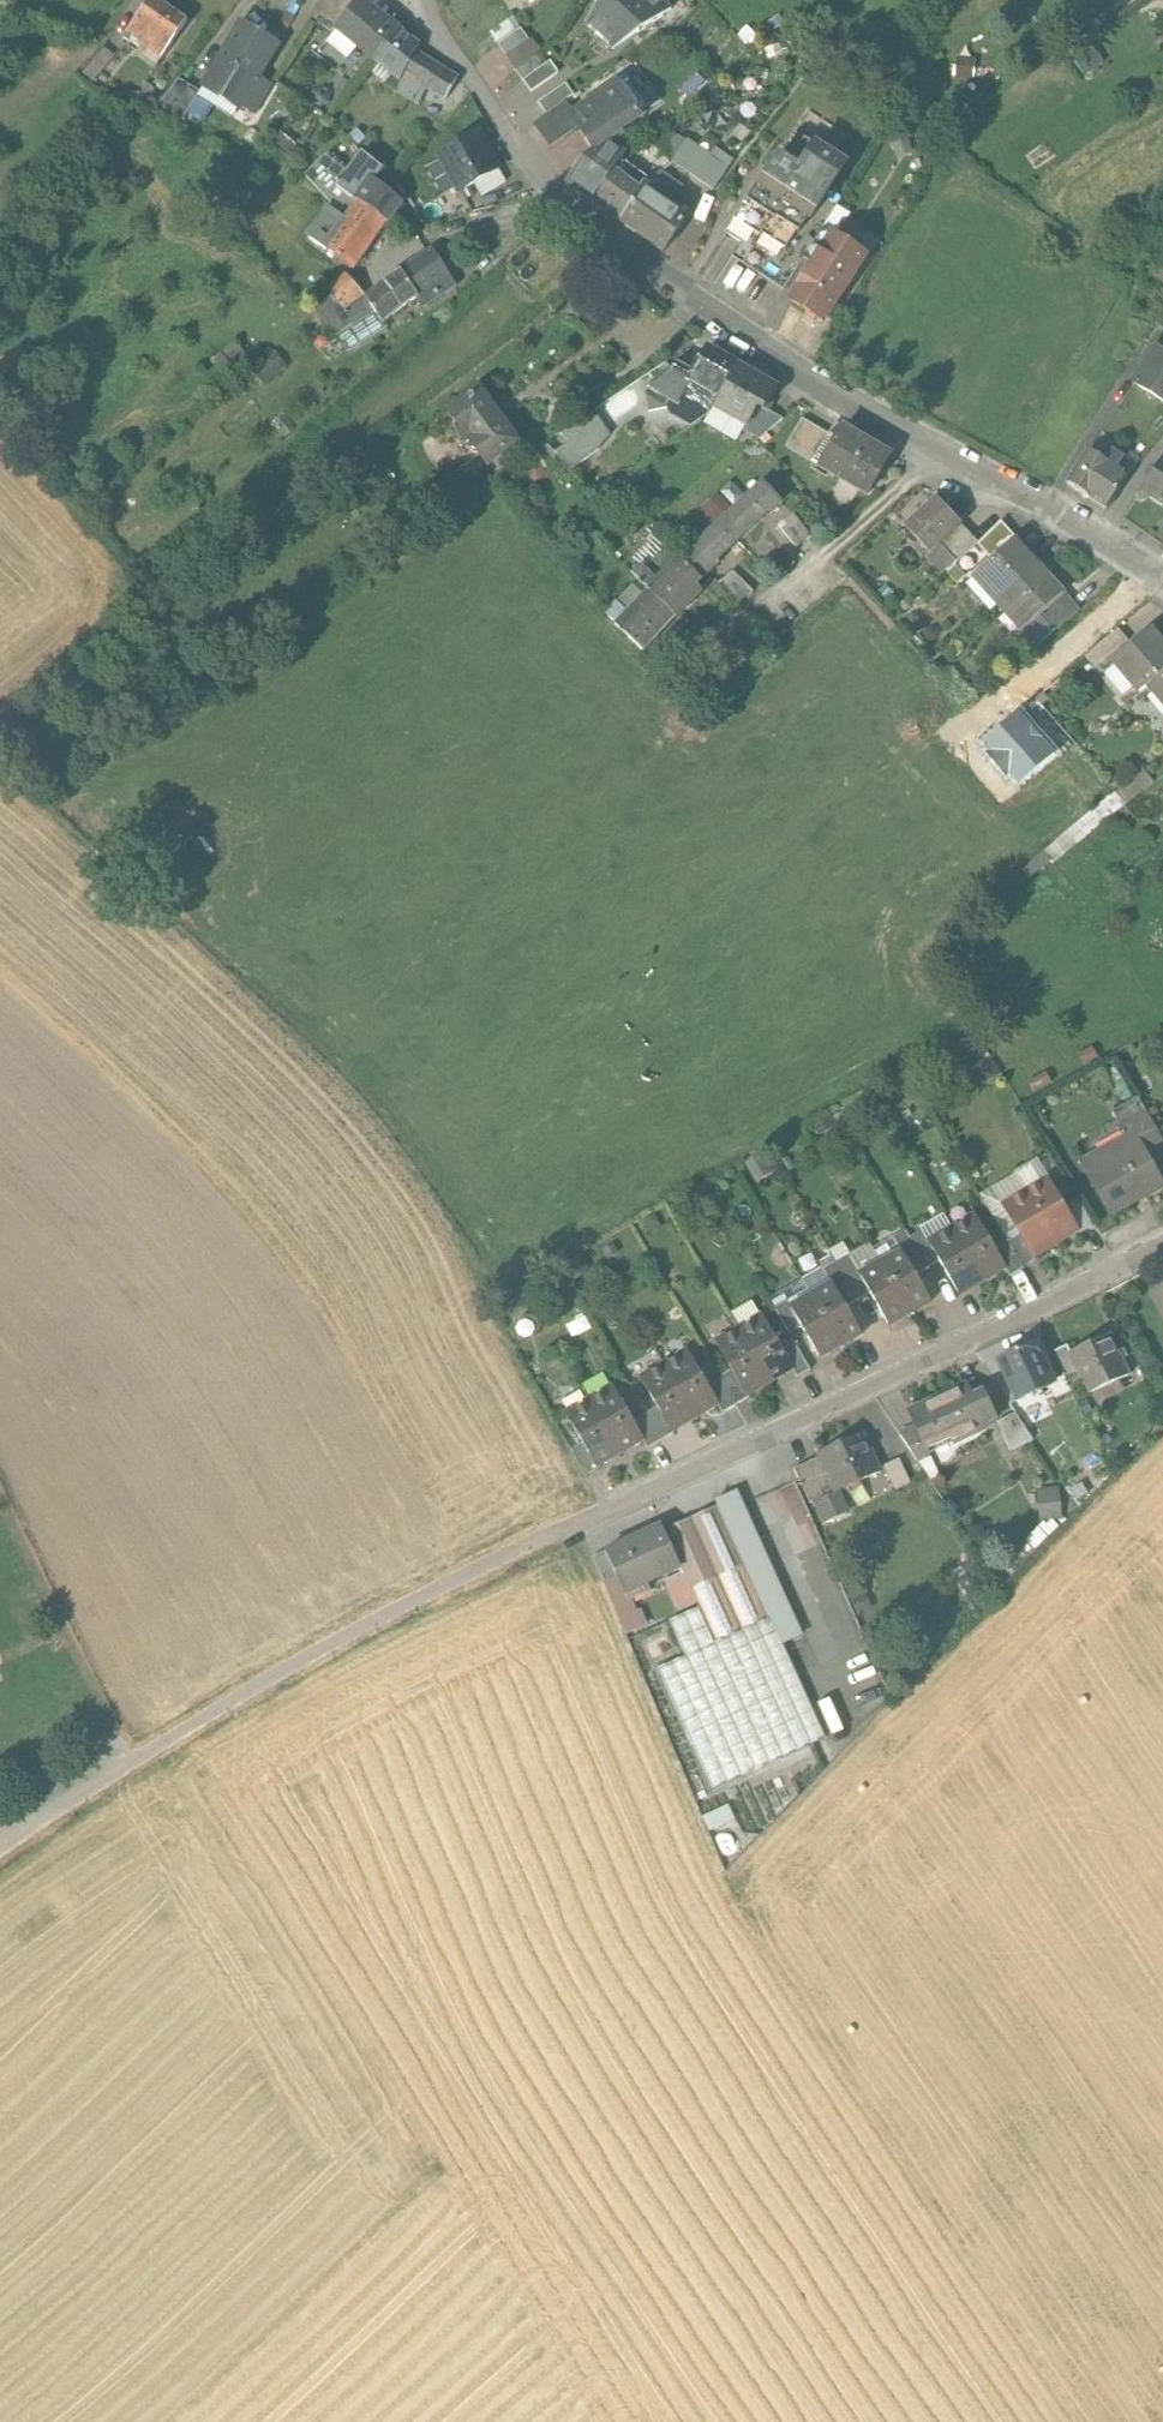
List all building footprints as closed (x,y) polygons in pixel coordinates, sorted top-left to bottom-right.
[(357,11),(345,0),(329,0),(312,28),(332,44),(336,39),(337,40),(339,38),(336,36),(357,11)] [(512,18),(534,5),(537,0),(500,0),(512,18)] [(602,5),(606,9),(586,30),(600,43),(641,0),(605,0),(602,5)] [(656,0),(641,0),(600,43),(615,57),(674,17),(656,0)] [(339,38),(376,69),(402,37),(363,4),(357,11),(336,36),(339,38)] [(154,5),(125,45),(131,51),(136,45),(164,66),(189,29),(154,5)] [(243,31),(205,94),(240,115),(242,113),(258,84),(261,86),(280,53),(243,31)] [(507,63),(530,47),(522,35),(499,51),(507,63)] [(376,69),(403,89),(406,83),(417,60),(421,53),(402,37),(376,69)] [(517,77),(543,59),(533,45),(530,47),(507,63),(517,77)] [(99,86),(112,55),(97,49),(85,80),(99,86)] [(417,60),(406,83),(429,96),(446,107),(460,84),(440,72),(440,73),(417,60)] [(406,83),(403,89),(401,93),(395,90),(390,95),(420,113),(429,96),(406,83)] [(258,84),(242,113),(257,121),(273,93),(261,86),(258,84)] [(582,132),(588,141),(585,147),(594,159),(609,148),(616,153),(626,142),(622,136),(643,121),(639,117),(647,112),(627,84),(575,119),(573,120),(582,132)] [(181,87),(160,114),(185,129),(202,100),(181,87)] [(551,154),(582,132),(573,120),(575,119),(567,108),(535,131),(551,154)] [(860,149),(810,117),(796,138),(796,139),(846,171),(860,149)] [(479,139),(440,161),(462,198),(501,176),(479,139)] [(846,171),(796,139),(762,190),(760,189),(750,205),(748,204),(734,225),(761,242),(762,240),(786,255),(798,237),(800,239),(809,225),(810,226),(846,171)] [(659,154),(673,168),(688,147),(676,140),(665,145),(659,154)] [(341,168),(350,156),(337,146),(328,158),(341,168)] [(688,147),(673,168),(714,195),(733,166),(725,161),(720,168),(688,147)] [(566,191),(620,227),(641,197),(615,178),(627,160),(616,153),(609,148),(594,159),(584,166),(566,191)] [(373,187),(375,188),(384,177),(364,161),(346,186),(363,200),(373,187)] [(352,215),(357,208),(339,195),(341,192),(336,187),(314,165),(303,179),(341,219),(346,211),(352,215)] [(373,187),(363,200),(346,186),(341,192),(339,195),(357,208),(360,211),(388,230),(403,208),(375,188),(373,187)] [(641,197),(620,227),(664,257),(690,220),(646,190),(641,197)] [(331,216),(309,245),(355,276),(388,230),(360,211),(347,227),(331,216)] [(818,272),(836,244),(823,235),(804,265),(814,271),(814,270),(818,272)] [(846,290),(865,260),(852,252),(849,258),(835,249),(838,244),(836,243),(836,244),(818,272),(814,270),(814,271),(792,307),(808,317),(818,324),(825,328),(847,291),(846,290)] [(852,252),(838,244),(835,249),(849,258),(852,252)] [(402,279),(419,304),(424,313),(455,292),(433,259),(402,279)] [(1151,280),(1162,288),(1162,263),(1151,280)] [(388,337),(384,331),(404,315),(419,304),(402,279),(389,288),(369,305),(347,320),(335,304),(319,314),(349,361),(388,337)] [(349,283),(330,297),(335,304),(347,320),(369,305),(349,283)] [(818,324),(808,317),(805,322),(815,328),(818,324)] [(246,369),(261,389),(284,372),(269,352),(246,369)] [(1134,387),(1162,405),(1162,357),(1156,352),(1134,387)] [(737,372),(709,356),(693,382),(682,376),(679,378),(652,396),(637,387),(583,422),(587,428),(594,423),(609,444),(649,416),(670,413),(672,407),(705,426),(714,412),(735,374),(737,372)] [(664,369),(637,387),(652,396),(679,378),(664,369)] [(757,412),(764,416),(775,396),(735,374),(714,412),(747,431),(757,412)] [(481,394),(449,417),(457,428),(454,430),(455,432),(456,436),(457,440),(460,445),(462,449),(465,453),(470,457),(475,460),(477,462),(480,460),(488,471),(520,448),(481,394)] [(742,438),(760,448),(783,427),(764,416),(757,412),(747,431),(742,438)] [(787,454),(813,469),(829,442),(803,426),(787,454)] [(545,448),(555,459),(576,445),(567,433),(545,448)] [(829,442),(813,469),(867,501),(890,461),(843,433),(836,445),(829,442)] [(1088,455),(1068,489),(1107,513),(1127,479),(1117,473),(1123,463),(1106,452),(1100,462),(1088,455)] [(1142,496),(1162,509),(1162,462),(1142,496)] [(943,545),(949,551),(966,535),(936,504),(906,533),(930,557),(943,545)] [(764,523),(749,507),(700,552),(716,568),(764,523)] [(796,520),(780,531),(798,555),(813,544),(796,520)] [(978,548),(977,549),(988,561),(1010,540),(999,529),(978,548)] [(977,549),(978,548),(966,535),(949,551),(946,555),(958,567),(977,549)] [(1002,605),(1039,572),(1016,546),(978,579),(1002,605)] [(719,571),(716,568),(700,552),(683,568),(703,588),(719,571)] [(701,589),(670,556),(647,578),(643,574),(636,582),(651,598),(677,623),(677,625),(704,599),(697,592),(701,589)] [(1026,633),(1040,620),(1064,600),(1039,572),(1002,605),(1026,633)] [(756,597),(736,580),(722,591),(720,589),(709,597),(718,609),(732,598),(737,603),(731,608),(736,613),(756,597)] [(643,658),(677,623),(651,598),(630,619),(617,632),(643,658)] [(1064,600),(1040,620),(1044,625),(1067,604),(1064,600)] [(1079,617),(1067,604),(1044,625),(1055,638),(1079,617)] [(607,620),(617,632),(630,619),(618,608),(607,620)] [(1118,634),(1085,662),(1095,674),(1128,645),(1118,634)] [(1139,698),(1148,690),(1162,677),(1162,650),(1149,634),(1112,665),(1139,698)] [(1148,690),(1162,707),(1162,677),(1148,690)] [(1055,763),(1018,718),(981,749),(990,760),(986,763),(1006,786),(1010,783),(1018,793),(1055,763)] [(1144,776),(1115,800),(1129,817),(1157,793),(1144,776)] [(1139,1143),(1145,1155),(1162,1145),(1138,1103),(1114,1117),(1131,1147),(1139,1143)] [(1139,1143),(1131,1147),(1083,1174),(1109,1221),(1162,1191),(1162,1186),(1145,1155),(1139,1143)] [(1027,1198),(1057,1250),(1078,1237),(1080,1236),(1067,1214),(1050,1185),(1027,1198)] [(1034,1263),(1036,1262),(1057,1250),(1027,1198),(1003,1212),(1020,1241),(1034,1263)] [(1079,1207),(1067,1214),(1080,1236),(1078,1237),(1080,1240),(1095,1232),(1079,1207)] [(953,1235),(983,1287),(1005,1274),(1006,1273),(997,1257),(976,1222),(953,1235)] [(953,1235),(931,1248),(929,1249),(941,1268),(960,1300),(983,1287),(953,1235)] [(894,1245),(902,1259),(902,1258),(916,1282),(929,1275),(911,1245),(907,1237),(894,1245)] [(924,1237),(911,1245),(929,1275),(941,1268),(929,1249),(931,1248),(924,1237)] [(1009,1249),(1023,1274),(1038,1266),(1036,1262),(1034,1263),(1020,1241),(1008,1248),(1009,1249)] [(1006,1273),(1005,1274),(1011,1283),(1024,1275),(1023,1274),(1009,1249),(997,1257),(1006,1273)] [(882,1270),(911,1320),(932,1308),(916,1282),(902,1258),(902,1259),(882,1270)] [(838,1270),(860,1308),(872,1301),(861,1283),(862,1282),(851,1263),(838,1270)] [(834,1291),(847,1315),(860,1308),(838,1270),(824,1278),(832,1292),(834,1291)] [(861,1283),(872,1301),(890,1332),(911,1320),(882,1270),(862,1282),(861,1283)] [(832,1292),(813,1303),(842,1353),(863,1341),(847,1315),(834,1291),(832,1292)] [(1154,1300),(1162,1316),(1162,1295),(1154,1300)] [(803,1335),(821,1365),(842,1353),(813,1303),(793,1315),(792,1316),(803,1335)] [(792,1316),(793,1315),(789,1309),(776,1316),(791,1342),(803,1335),(792,1316)] [(740,1337),(771,1388),(793,1376),(794,1375),(782,1354),(764,1323),(740,1337)] [(747,1402),(749,1401),(771,1388),(740,1337),(717,1350),(734,1379),(747,1402)] [(1111,1341),(1072,1359),(1080,1375),(1091,1400),(1130,1382),(1111,1341)] [(794,1347),(782,1354),(794,1375),(793,1376),(798,1385),(812,1377),(794,1347)] [(1034,1351),(1000,1366),(1025,1421),(1038,1415),(1032,1400),(1052,1391),(1034,1351)] [(1080,1375),(1072,1359),(1069,1353),(1055,1359),(1066,1382),(1080,1375)] [(666,1372),(696,1424),(718,1411),(720,1410),(710,1393),(689,1358),(666,1372)] [(672,1438),(674,1437),(696,1424),(666,1372),(642,1386),(659,1415),(672,1438)] [(721,1385),(722,1386),(737,1413),(751,1405),(749,1401),(747,1402),(734,1379),(721,1385)] [(720,1410),(718,1411),(723,1421),(737,1413),(722,1386),(710,1393),(720,1410)] [(917,1436),(929,1461),(987,1433),(985,1429),(997,1423),(984,1397),(973,1402),(967,1391),(909,1418),(917,1436)] [(592,1408),(622,1459),(643,1447),(645,1446),(635,1429),(615,1394),(592,1408)] [(585,1451),(598,1473),(600,1472),(622,1459),(592,1408),(568,1422),(585,1451)] [(659,1415),(648,1422),(663,1448),(676,1440),(674,1437),(672,1438),(659,1415)] [(1035,1446),(1016,1420),(997,1428),(1010,1456),(1035,1446)] [(645,1446),(643,1447),(649,1456),(663,1448),(648,1422),(635,1429),(645,1446)] [(917,1436),(902,1443),(918,1466),(929,1461),(917,1436)] [(838,1498),(840,1497),(880,1479),(863,1440),(820,1460),(821,1463),(838,1498)] [(602,1476),(600,1472),(598,1473),(585,1451),(573,1458),(588,1484),(602,1476)] [(811,1510),(817,1508),(838,1498),(821,1463),(795,1475),(811,1510)] [(900,1465),(885,1472),(896,1496),(911,1489),(900,1465)] [(1030,1499),(1043,1534),(1069,1525),(1055,1489),(1030,1499)] [(849,1517),(840,1497),(838,1498),(817,1508),(826,1527),(849,1517)] [(737,1502),(717,1511),(720,1518),(665,1543),(681,1576),(678,1577),(681,1583),(669,1589),(681,1617),(697,1609),(700,1615),(670,1628),(686,1662),(658,1675),(713,1795),(827,1743),(785,1651),(802,1643),(737,1502)] [(681,1576),(665,1543),(661,1535),(605,1562),(617,1586),(628,1609),(649,1599),(646,1592),(678,1577),(681,1576)] [(594,1566),(606,1591),(617,1586),(605,1562),(594,1566)] [(712,1845),(739,1835),(731,1815),(704,1826),(712,1845)]
